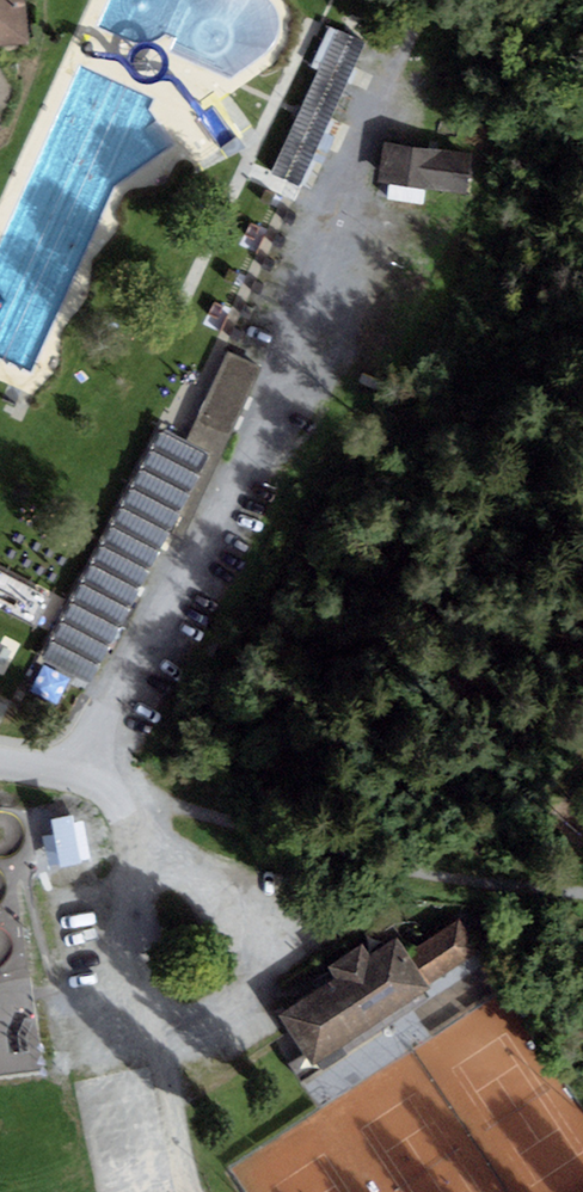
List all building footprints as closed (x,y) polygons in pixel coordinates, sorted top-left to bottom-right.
[(365,42),(329,26),(310,66),(320,68),(272,169),(300,185),(365,42)] [(389,149),(381,203),(428,210),(429,198),(470,203),(476,162),(389,149)] [(248,364),(227,355),(200,422),(222,430),(248,364)] [(205,451),(156,427),(45,655),(94,679),(205,451)] [(0,571),(0,611),(33,626),(48,594),(0,571)] [(328,974),(266,1014),(305,1073),(489,952),(461,910),(405,947),(395,932),(371,947),(362,933),(319,961),(328,974)]
